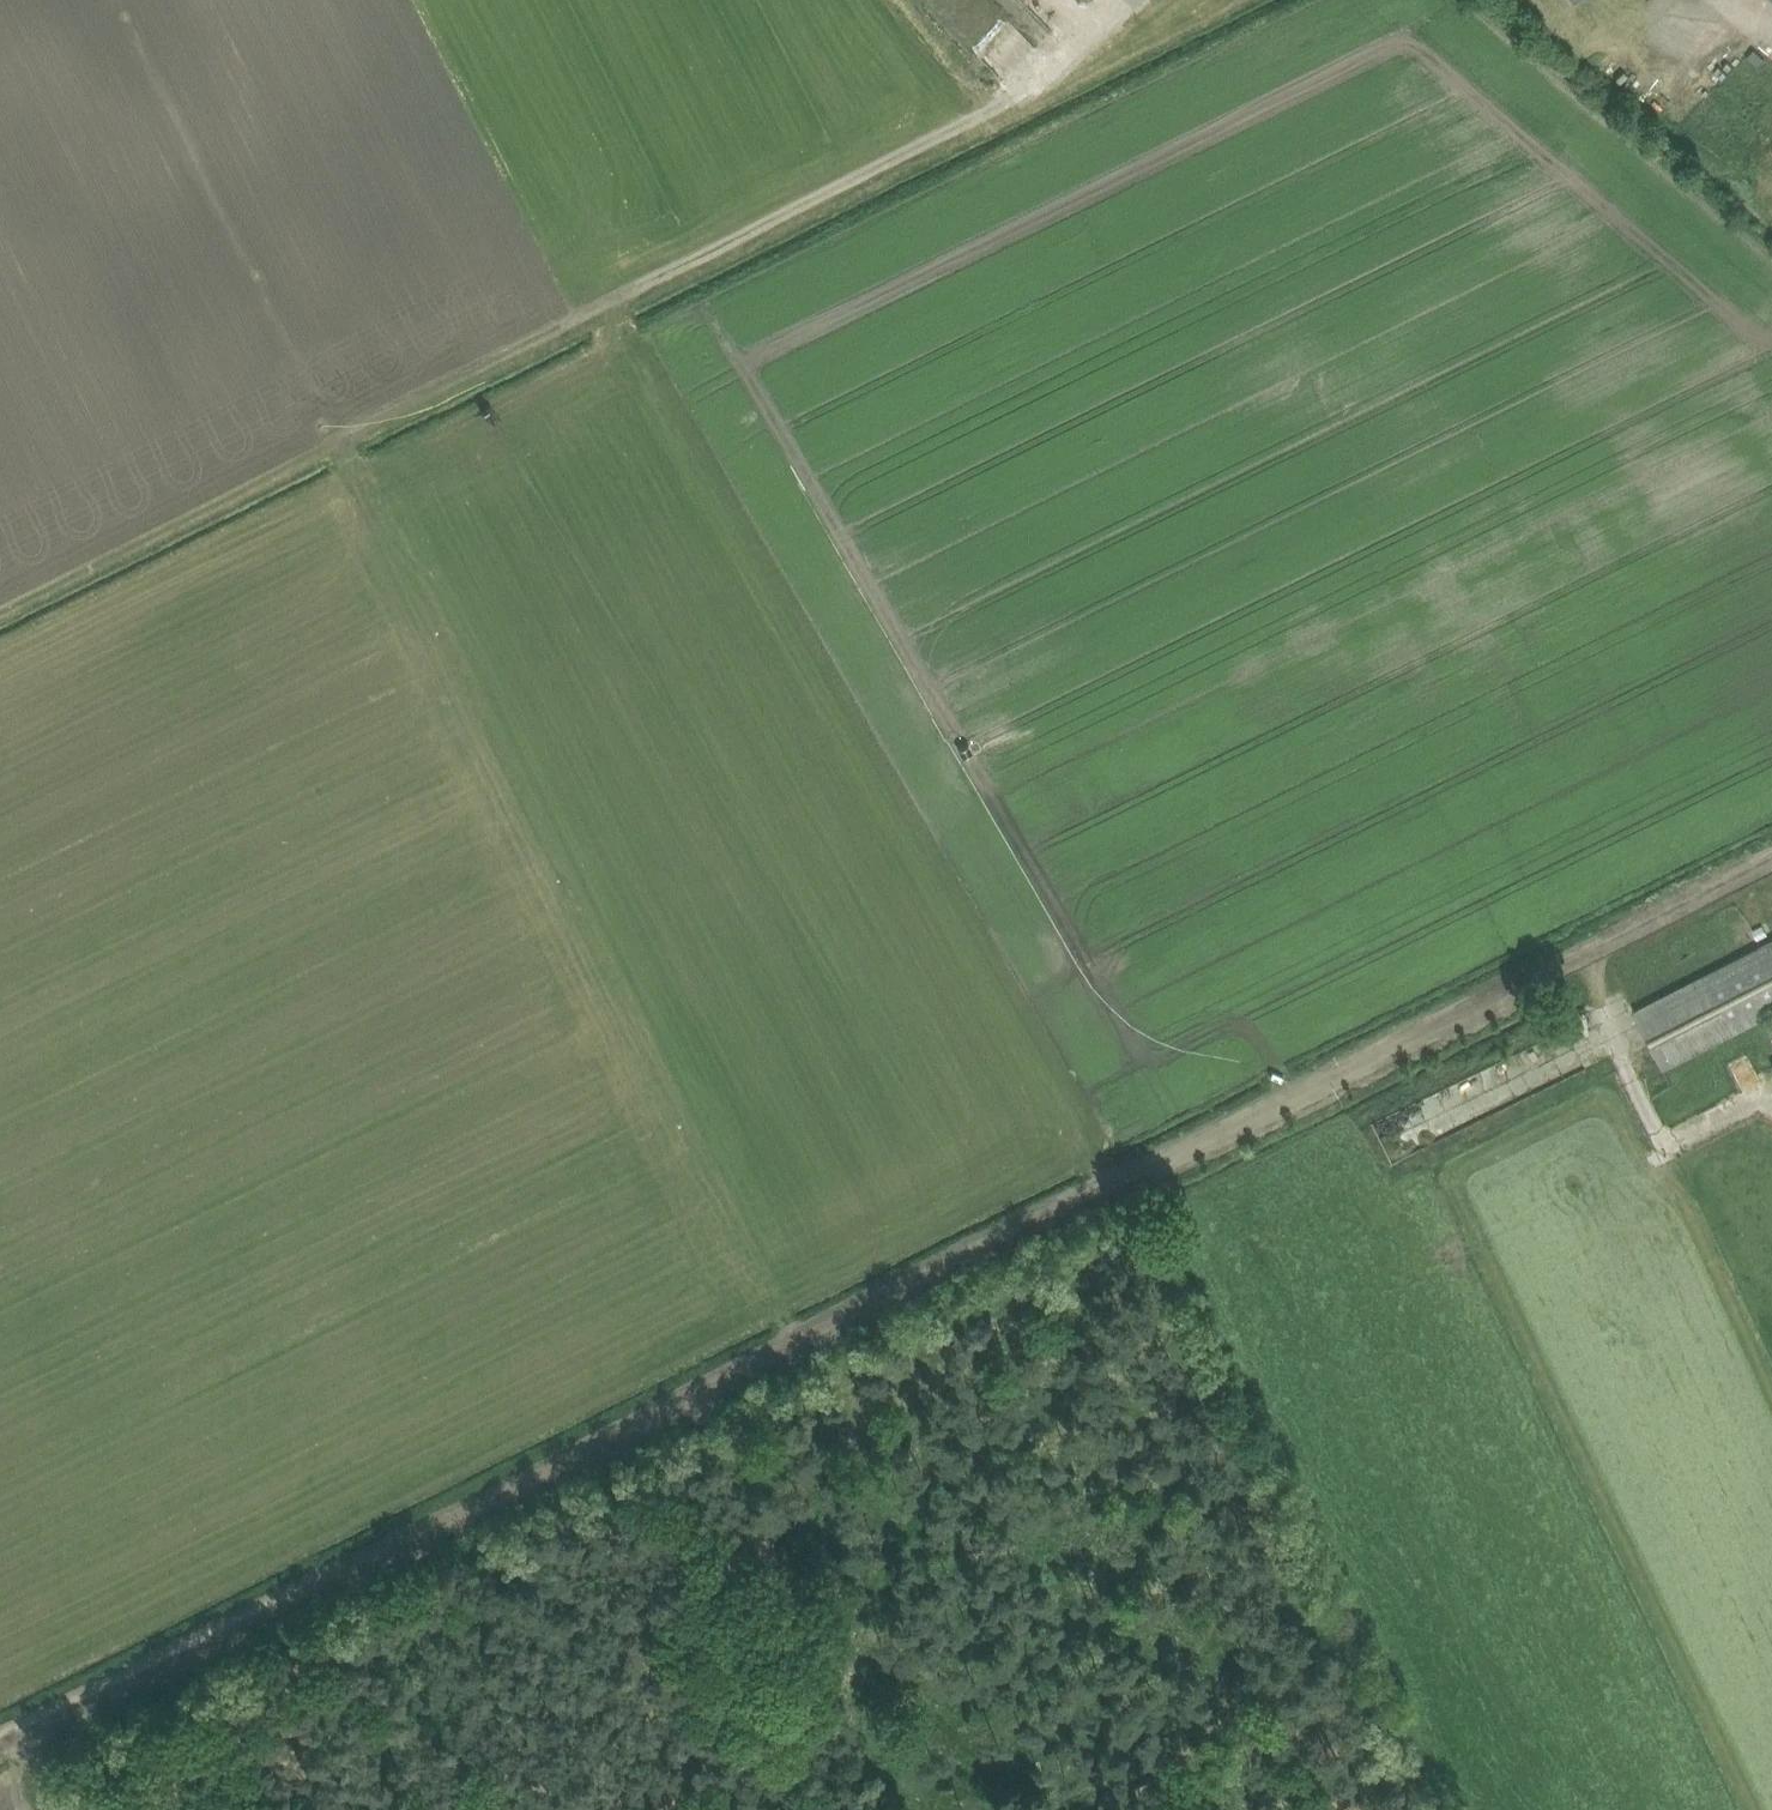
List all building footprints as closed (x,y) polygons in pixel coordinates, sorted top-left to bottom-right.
[(1764,1016),(1771,1032),(1771,941),(1636,1010),(1665,1067),(1764,1016)] [(1390,1154),(1468,1117),(1460,1100),(1497,1082),(1489,1067),(1375,1120),(1390,1154)]
